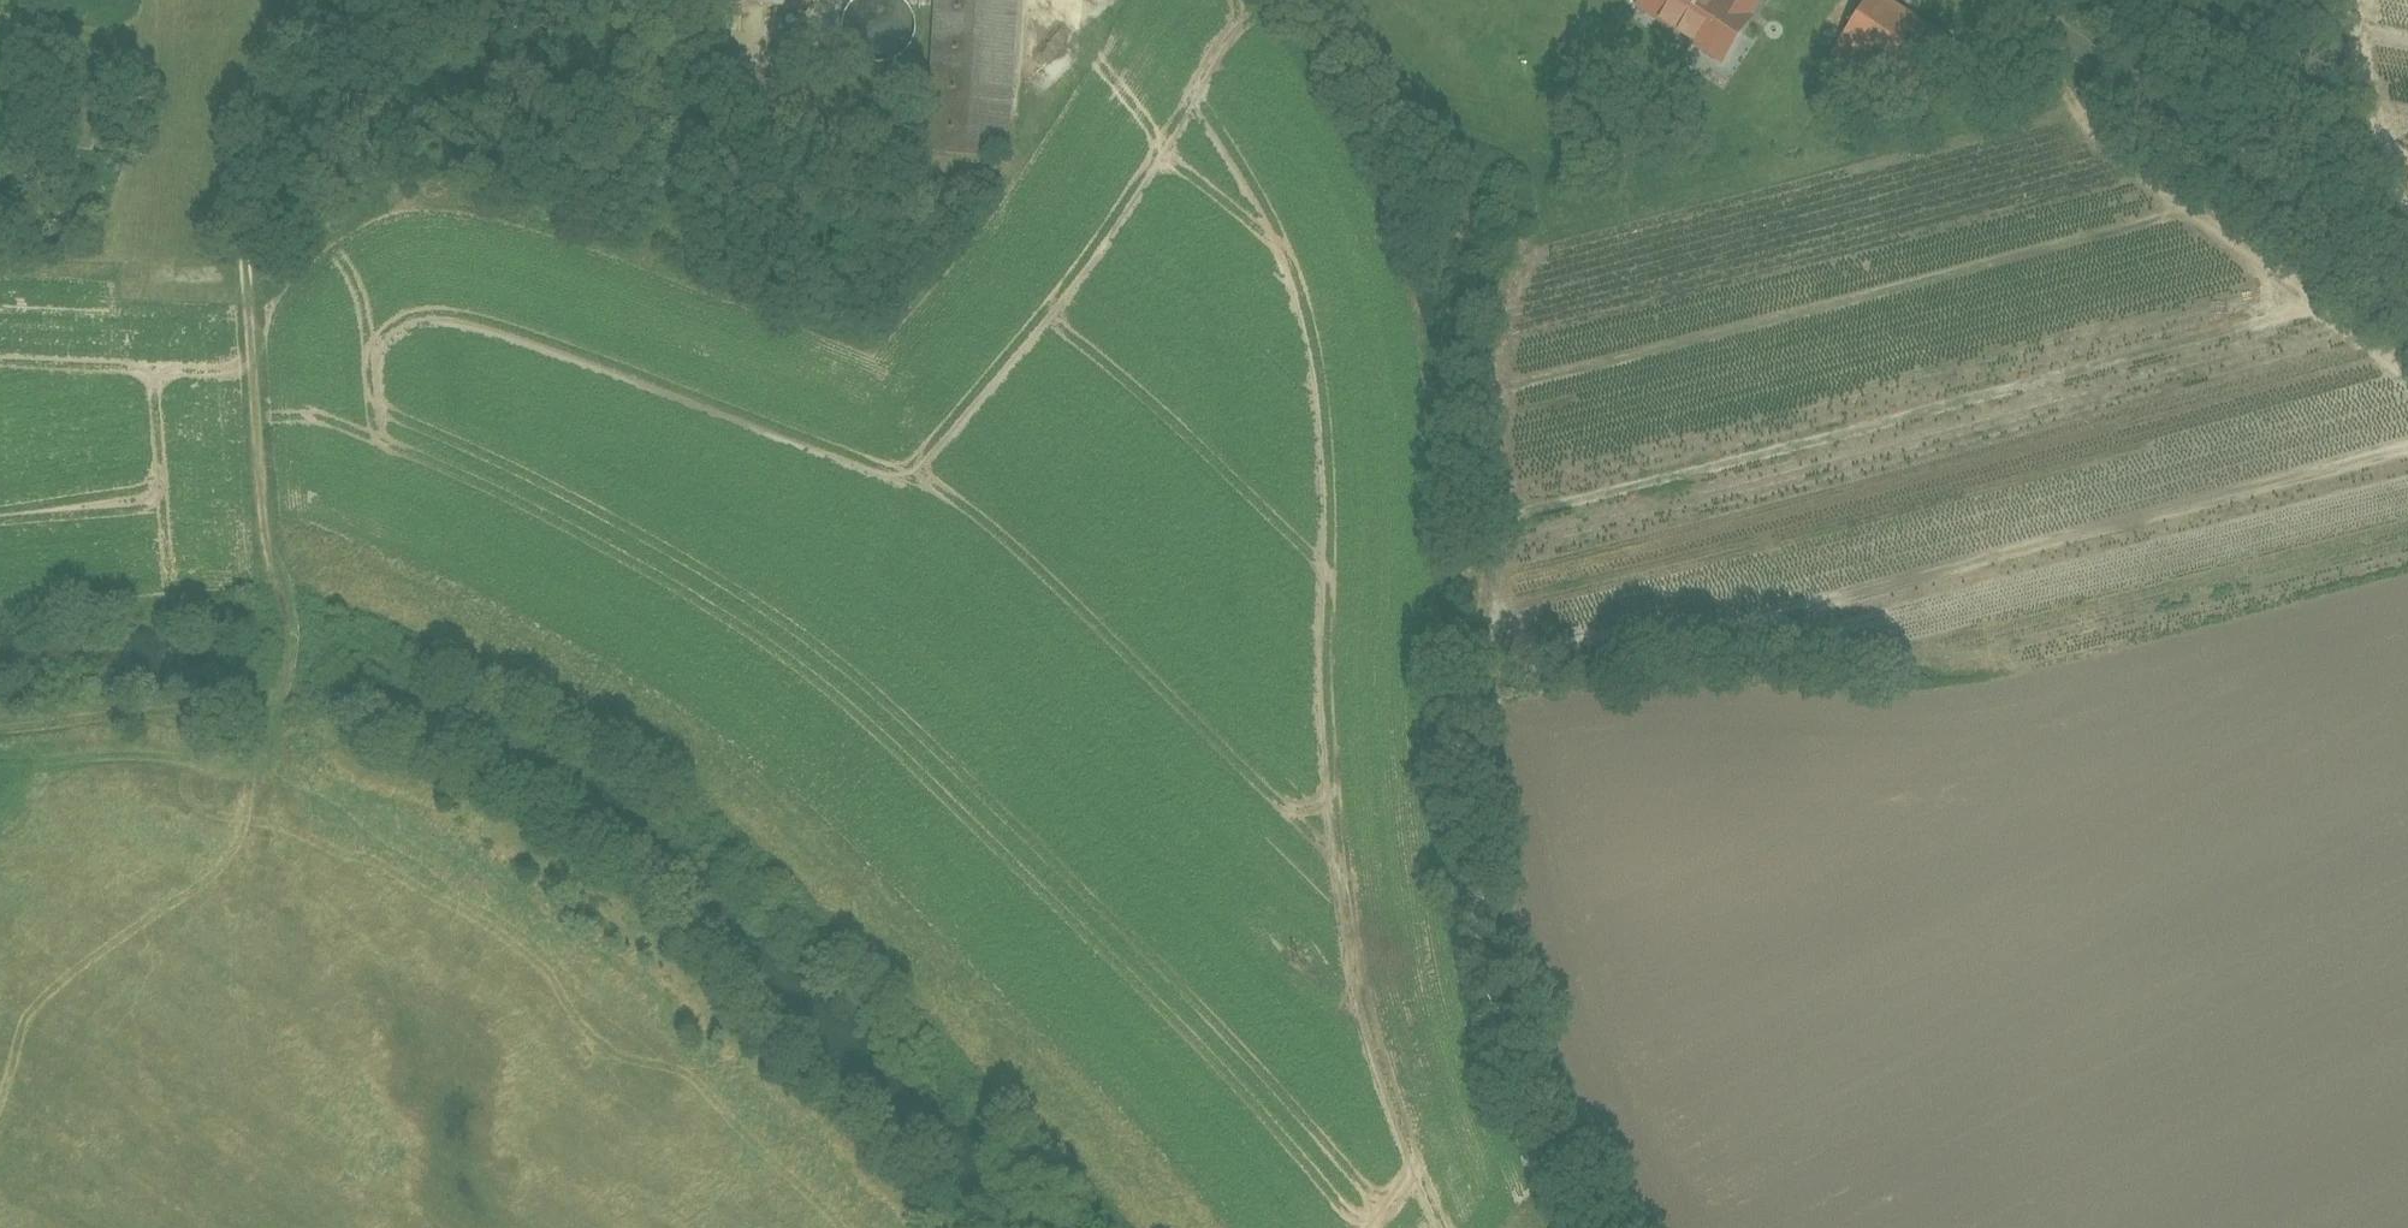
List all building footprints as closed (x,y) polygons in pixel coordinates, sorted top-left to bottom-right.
[(930,147),(1010,150),(1016,0),(936,0),(930,147)] [(1760,0),(1645,0),(1640,7),(1722,59),(1760,0)] [(1877,0),(1847,0),(1825,39),(1926,96),(1955,44),(1877,0)]
